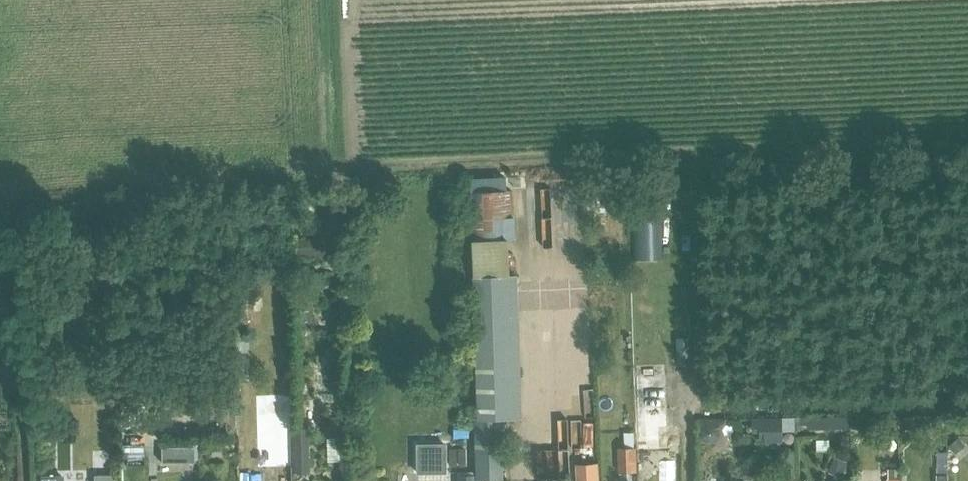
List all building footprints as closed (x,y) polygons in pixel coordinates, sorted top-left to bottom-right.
[(607,181),(586,183),(588,212),(609,211),(607,181)] [(471,416),(473,476),(474,480),(499,480),(496,416),(518,416),(513,277),(505,277),(504,240),(517,240),(516,219),(513,219),(511,191),(467,193),(469,241),(475,416),(471,416)] [(648,202),(631,203),(631,212),(649,212),(648,202)] [(662,213),(632,213),(633,259),(663,258),(662,213)] [(566,371),(544,385),(550,394),(572,380),(566,371)] [(628,446),(657,447),(660,374),(630,373),(628,446)] [(291,415),(257,415),(258,467),(292,467),(291,415)] [(712,438),(710,415),(695,417),(698,439),(712,438)] [(562,417),(563,442),(586,441),(585,416),(562,417)] [(901,417),(901,429),(914,428),(914,416),(901,417)] [(851,417),(795,418),(795,428),(801,428),(801,423),(808,423),(808,428),(852,428),(851,417)] [(884,429),(901,429),(901,417),(884,417),(884,429)] [(782,418),(760,418),(760,438),(765,438),(765,442),(782,442),(782,430),(782,418)] [(795,428),(795,418),(782,418),(782,430),(795,430),(795,428)] [(340,421),(326,421),(327,436),(340,435),(340,421)] [(294,429),(295,453),(295,474),(311,474),(310,429),(308,429),(308,422),(300,422),(301,429),(294,429)] [(959,436),(949,444),(955,452),(965,443),(959,436)] [(343,438),(327,439),(328,462),(344,462),(343,438)] [(411,473),(431,473),(430,439),(411,440),(411,473)] [(116,443),(116,456),(133,456),(133,443),(116,443)] [(194,448),(178,448),(178,463),(194,463),(194,448)] [(621,471),(635,471),(634,449),(620,449),(621,471)] [(664,451),(651,451),(651,480),(665,480),(664,451)] [(949,475),(949,453),(938,453),(938,475),(937,475),(937,480),(949,480),(949,475)] [(847,461),(834,456),(829,470),(842,475),(847,461)] [(576,463),(577,480),(597,480),(597,462),(576,463)] [(852,480),(865,480),(868,469),(855,466),(852,480)]
